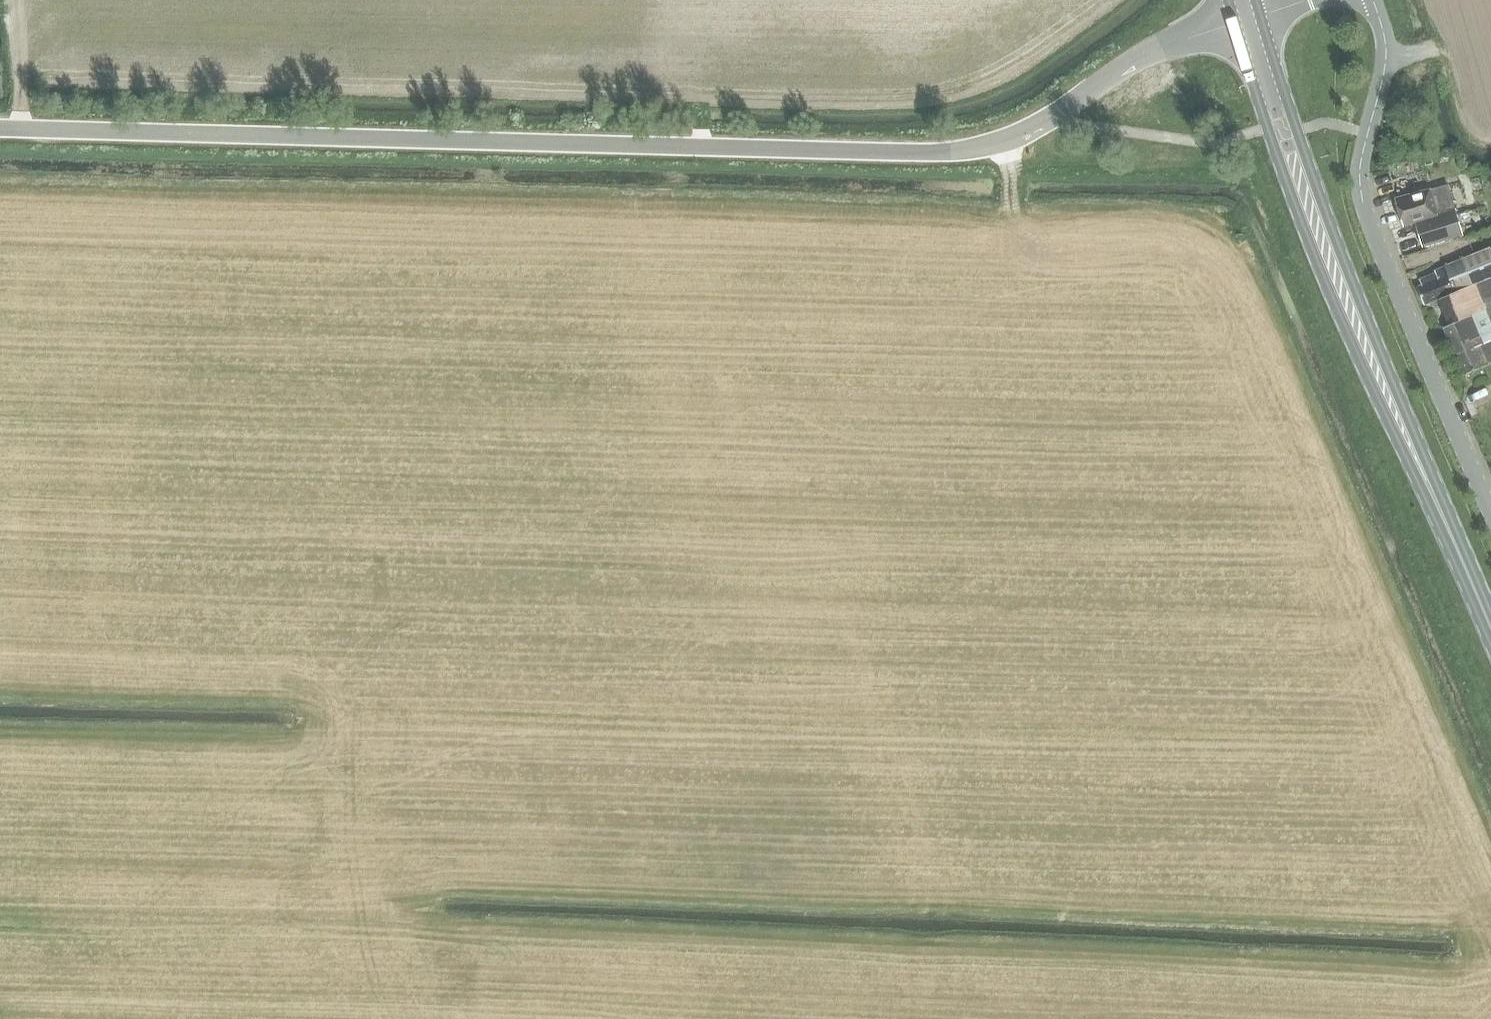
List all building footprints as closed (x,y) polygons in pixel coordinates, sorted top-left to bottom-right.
[(1422,246),(1462,234),(1472,231),(1465,207),(1454,210),(1454,209),(1438,214),(1431,188),(1394,198),(1403,226),(1415,222),(1422,246)] [(1415,287),(1423,305),(1437,299),(1490,277),(1490,253),(1489,247),(1445,266),(1445,265),(1432,270),(1433,272),(1418,279),(1420,284),(1415,287)] [(1437,299),(1448,324),(1443,327),(1463,375),(1488,364),(1487,361),(1490,360),(1490,277),(1437,299)]
